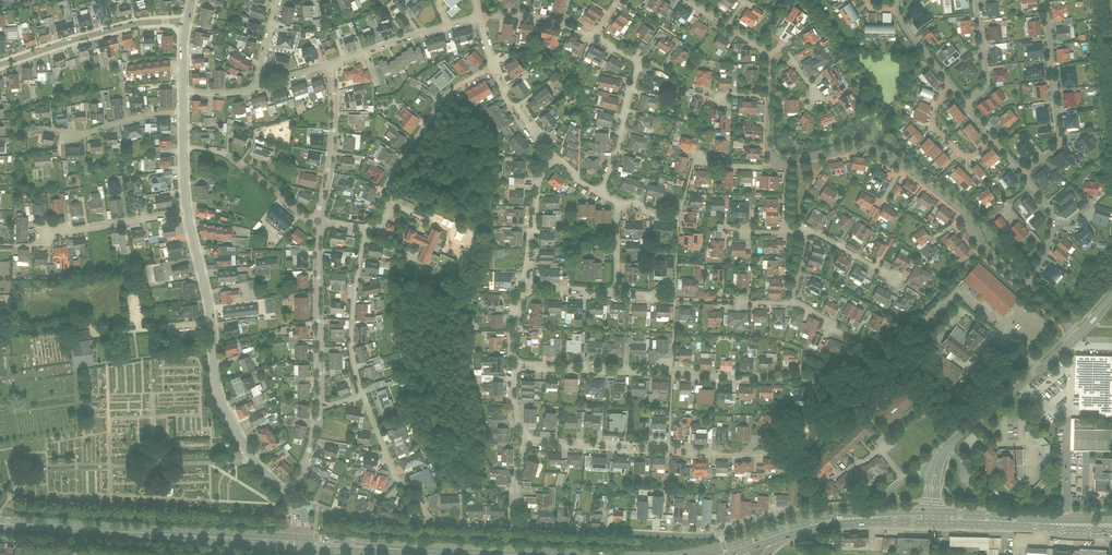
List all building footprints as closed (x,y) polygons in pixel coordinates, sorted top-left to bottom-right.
[(92,5),(95,14),(98,13),(100,22),(113,19),(107,0),(98,0),(95,1),(96,4),(92,5)] [(139,12),(149,8),(146,0),(134,0),(139,12)] [(156,12),(163,11),(162,0),(154,0),(156,12)] [(347,0),(338,0),(342,10),(350,6),(347,0)] [(423,0),(413,0),(407,4),(414,13),(426,3),(423,0)] [(451,9),(447,12),(452,17),(461,9),(456,4),(461,0),(443,0),(451,9)] [(519,0),(504,0),(504,8),(518,9),(519,0)] [(533,7),(540,8),(542,0),(540,0),(534,0),(533,7)] [(567,3),(556,0),(553,11),(564,14),(567,3)] [(648,7),(664,16),(671,4),(664,0),(663,1),(662,0),(652,0),(648,7)] [(720,3),(731,10),(737,0),(722,0),(720,3)] [(957,9),(968,8),(967,0),(956,0),(957,9)] [(1036,0),(1021,0),(1023,11),(1038,9),(1036,0)] [(997,1),(985,3),(987,17),(999,15),(997,1)] [(333,15),(330,2),(320,5),(323,17),(333,15)] [(679,3),(671,16),(679,21),(681,17),(687,20),(693,11),(679,3)] [(855,10),(851,3),(840,9),(845,16),(855,10)] [(915,20),(913,22),(917,28),(933,17),(927,9),(925,11),(919,3),(908,11),(915,20)] [(115,8),(118,18),(132,14),(129,4),(115,8)] [(398,4),(391,9),(396,16),(403,10),(398,4)] [(1069,14),(1068,4),(1051,6),(1053,20),(1064,19),(1064,14),(1069,14)] [(587,12),(582,19),(592,26),(597,19),(598,20),(604,12),(593,5),(588,12),(587,12)] [(263,19),(266,9),(253,6),(250,16),(263,19)] [(312,16),(311,6),(303,6),(304,17),(312,16)] [(615,35),(618,31),(621,32),(626,24),(627,25),(632,18),(628,16),(631,10),(624,6),(621,11),(623,12),(618,19),(617,19),(613,25),(611,24),(608,30),(615,35)] [(794,6),(786,19),(796,25),(798,22),(801,24),(807,15),(794,6)] [(285,7),(284,15),(294,17),(295,8),(285,7)] [(765,12),(756,7),(752,13),(747,10),(741,19),(753,27),(759,17),(761,18),(765,12)] [(201,8),(197,25),(208,27),(212,11),(201,8)] [(859,17),(855,10),(845,16),(849,23),(859,17)] [(868,23),(877,23),(877,13),(868,13),(868,23)] [(891,23),(892,13),(883,13),(883,23),(891,23)] [(88,14),(77,18),(80,28),(91,25),(88,14)] [(376,18),(372,19),(371,14),(368,15),(370,27),(378,26),(376,18)] [(395,20),(402,29),(410,23),(403,14),(395,20)] [(284,15),(282,23),(293,25),(294,17),(284,15)] [(323,18),(315,19),(317,31),(321,30),(320,27),(324,26),(323,18)] [(709,28),(697,19),(690,30),(702,38),(709,28)] [(64,22),(67,34),(75,32),(72,20),(64,22)] [(972,33),(971,20),(960,21),(962,35),(972,33)] [(1039,35),(1038,20),(1027,21),(1028,36),(1039,35)] [(56,24),(59,36),(67,34),(64,22),(56,24)] [(261,25),(250,22),(247,35),(258,37),(261,25)] [(394,34),(390,23),(378,27),(381,38),(394,34)] [(515,24),(503,23),(501,38),(513,40),(515,24)] [(519,41),(526,41),(526,36),(534,37),(535,25),(520,23),(519,41)] [(656,31),(645,24),(638,35),(649,42),(656,31)] [(1001,25),(988,27),(990,41),(1003,39),(1001,25)] [(1070,26),(1056,27),(1057,40),(1071,39),(1070,26)] [(561,31),(543,27),(541,38),(548,39),(546,45),(555,47),(556,40),(559,41),(561,31)] [(37,30),(40,41),(49,38),(46,28),(37,30)] [(470,28),(462,30),(465,42),(474,39),(470,28)] [(926,40),(928,38),(934,45),(941,39),(934,31),(932,32),(928,28),(921,34),(926,40)] [(332,39),(342,36),(339,29),(329,32),(332,39)] [(376,40),(372,30),(363,34),(367,43),(376,40)] [(462,30),(453,33),(457,45),(465,42),(462,30)] [(816,35),(813,31),(810,32),(809,32),(803,35),(804,38),(801,40),(805,45),(808,43),(810,46),(821,39),(818,34),(816,35)] [(35,44),(33,36),(29,37),(28,32),(22,33),(26,46),(35,44)] [(196,32),(193,45),(202,46),(204,39),(209,40),(210,35),(196,32)] [(154,46),(154,33),(143,33),(143,46),(154,46)] [(131,34),(122,36),(126,51),(135,48),(131,34)] [(295,37),(280,34),(278,46),(293,49),(295,37)] [(244,50),(254,53),(256,43),(248,41),(248,38),(238,35),(237,40),(246,42),(244,50)] [(170,50),(170,36),(162,36),(162,50),(170,50)] [(357,45),(354,36),(342,40),(345,49),(357,45)] [(445,36),(436,38),(439,48),(448,46),(445,36)] [(583,44),(569,37),(564,48),(578,55),(583,44)] [(672,44),(662,37),(656,46),(666,53),(672,44)] [(718,37),(713,45),(724,51),(728,44),(718,37)] [(116,38),(98,42),(101,52),(106,51),(108,57),(114,56),(112,49),(118,47),(116,38)] [(436,38),(428,40),(431,50),(439,48),(436,38)] [(324,47),(327,55),(338,51),(333,39),(327,41),(329,45),(324,47)] [(638,48),(645,52),(648,46),(641,42),(638,48)] [(1044,56),(1042,43),(1027,45),(1028,59),(1044,56)] [(91,44),(85,46),(87,55),(93,53),(91,44)] [(736,49),(741,49),(741,61),(751,61),(751,49),(743,49),(743,44),(736,44),(736,49)] [(961,55),(952,44),(938,55),(947,66),(961,55)] [(314,45),(302,49),(306,62),(318,58),(314,45)] [(85,46),(79,48),(81,56),(87,55),(85,46)] [(678,46),(671,59),(679,64),(687,52),(678,46)] [(424,61),(420,47),(416,49),(416,50),(413,51),(412,48),(405,51),(405,52),(399,54),(400,57),(394,59),(395,61),(388,63),(387,61),(385,62),(384,60),(380,61),(384,74),(390,71),(392,76),(400,74),(399,72),(405,70),(404,67),(410,65),(410,63),(417,61),(417,63),(424,61)] [(811,57),(801,63),(810,77),(819,71),(818,68),(822,65),(823,67),(832,60),(824,47),(814,54),(817,58),(813,61),(811,57)] [(1001,47),(989,49),(992,62),(1003,60),(1001,47)] [(598,51),(591,48),(586,58),(593,61),(598,51)] [(1071,61),(1069,48),(1056,49),(1058,63),(1071,61)] [(798,53),(800,57),(809,53),(806,49),(798,53)] [(467,57),(477,68),(484,61),(474,51),(467,57)] [(604,55),(598,51),(593,61),(599,64),(604,55)] [(961,78),(966,75),(969,79),(979,72),(972,61),(974,60),(969,52),(961,58),(964,62),(955,69),(961,78)] [(94,55),(95,62),(98,61),(100,68),(105,67),(102,53),(94,55)] [(229,61),(239,66),(243,58),(234,53),(229,61)] [(66,62),(64,55),(53,58),(55,66),(66,62)] [(291,58),(276,55),(274,65),(289,68),(291,58)] [(67,60),(69,68),(80,65),(78,57),(67,60)] [(607,67),(620,74),(625,64),(613,57),(607,67)] [(192,58),(192,66),(203,66),(203,59),(192,58)] [(239,66),(248,71),(252,63),(243,58),(239,66)] [(454,66),(462,75),(470,69),(462,59),(454,66)] [(525,72),(518,60),(507,66),(514,78),(525,72)] [(162,71),(170,71),(170,61),(161,61),(161,62),(153,62),(153,63),(144,63),(144,64),(136,64),(136,65),(128,65),(128,76),(136,76),(136,75),(145,75),(145,74),(154,74),(154,72),(162,72),(162,71)] [(429,87),(435,95),(456,76),(444,63),(440,67),(442,69),(432,78),(430,76),(426,80),(431,85),(429,87)] [(45,64),(36,65),(37,81),(46,80),(45,64)] [(354,68),(344,72),(347,81),(353,79),(355,84),(363,80),(364,83),(372,80),(368,70),(364,71),(361,64),(354,66),(354,68)] [(746,64),(745,82),(757,82),(757,70),(754,70),(754,64),(746,64)] [(1046,78),(1045,65),(1026,67),(1027,72),(1023,73),(1024,80),(1046,78)] [(52,67),(52,71),(49,72),(50,83),(59,82),(59,76),(60,76),(60,67),(52,67)] [(230,67),(227,73),(236,76),(238,70),(230,67)] [(829,67),(823,71),(830,83),(829,84),(836,97),(842,93),(841,92),(846,89),(840,78),(841,77),(835,67),(830,70),(829,67)] [(1077,67),(1061,69),(1063,86),(1079,84),(1077,67)] [(31,80),(30,68),(22,68),(23,80),(31,80)] [(712,72),(698,69),(694,92),(704,94),(705,86),(709,87),(712,72)] [(797,79),(790,69),(782,74),(789,84),(797,79)] [(939,82),(929,69),(922,74),(932,87),(939,82)] [(1010,81),(1008,69),(1004,70),(994,71),(995,83),(1010,81)] [(215,71),(215,87),(224,87),(224,71),(215,71)] [(9,74),(10,89),(18,88),(17,74),(9,74)] [(648,74),(644,88),(652,90),(653,86),(662,88),(664,78),(648,74)] [(601,87),(619,92),(622,81),(604,76),(601,87)] [(418,81),(413,77),(409,84),(414,87),(418,81)] [(733,78),(720,78),(719,89),(732,89),(733,78)] [(325,90),(322,79),(312,83),(315,93),(325,90)] [(558,79),(553,82),(557,88),(562,84),(558,79)] [(485,81),(479,85),(485,97),(492,94),(485,81)] [(530,92),(523,82),(514,88),(521,98),(530,92)] [(305,84),(299,86),(301,94),(308,92),(305,84)] [(1049,98),(1048,84),(1034,86),(1035,99),(1049,98)] [(347,108),(364,105),(362,95),(367,94),(366,85),(355,87),(356,94),(345,96),(347,108)] [(479,85),(472,88),(479,101),(485,97),(479,85)] [(299,86),(292,88),(294,96),(301,94),(299,86)] [(934,92),(922,87),(919,94),(930,99),(934,92)] [(472,88),(466,92),(473,104),(479,101),(472,88)] [(553,97),(547,88),(532,98),(534,101),(530,103),(536,112),(552,102),(550,99),(553,97)] [(158,89),(158,99),(169,99),(169,89),(158,89)] [(285,90),(279,92),(282,102),(288,100),(285,90)] [(1003,100),(996,90),(990,95),(992,96),(985,101),(984,100),(976,105),(983,115),(997,104),(1003,100)] [(419,105),(427,110),(434,98),(422,91),(418,98),(421,100),(419,105)] [(279,92),(272,94),(275,104),(282,102),(279,92)] [(1075,92),(1064,94),(1065,107),(1077,106),(1075,92)] [(462,103),(465,97),(458,93),(454,98),(462,103)] [(850,94),(839,100),(847,114),(858,107),(850,94)] [(112,108),(113,117),(120,116),(118,99),(111,100),(110,95),(105,96),(107,109),(112,108)] [(601,105),(617,110),(619,100),(604,95),(601,105)] [(641,95),(638,109),(648,111),(649,107),(659,109),(661,99),(641,95)] [(265,96),(258,98),(261,107),(268,105),(265,96)] [(693,96),(690,109),(700,111),(703,98),(693,96)] [(502,108),(496,97),(483,104),(489,115),(492,114),(502,108)] [(258,98),(252,100),(255,109),(261,107),(258,98)] [(158,99),(158,108),(169,108),(169,99),(158,99)] [(786,99),(786,112),(799,112),(799,99),(786,99)] [(199,101),(192,101),(193,112),(200,112),(199,109),(208,109),(208,104),(199,104),(199,101)] [(748,101),(740,101),(739,113),(748,113),(748,101)] [(757,101),(748,101),(748,113),(757,113),(757,101)] [(928,114),(931,105),(919,101),(916,110),(928,114)] [(233,103),(236,115),(243,114),(240,102),(233,103)] [(947,109),(960,123),(967,116),(955,102),(947,109)] [(90,104),(92,119),(102,118),(101,108),(97,109),(96,103),(90,104)] [(275,105),(268,106),(270,114),(277,112),(275,105)] [(35,118),(50,117),(49,106),(35,106),(35,118)] [(400,125),(408,131),(419,117),(405,107),(398,115),(404,120),(400,125)] [(509,114),(505,107),(502,108),(492,114),(496,121),(509,114)] [(1051,121),(1050,107),(1036,109),(1038,123),(1051,121)] [(718,109),(712,109),(712,118),(715,119),(715,122),(719,122),(719,129),(726,129),(726,110),(718,110),(718,109)] [(1017,118),(1010,109),(998,118),(1006,128),(1017,118)] [(86,121),(85,110),(73,112),(75,122),(86,121)] [(924,123),(928,114),(916,110),(912,118),(924,123)] [(802,123),(802,131),(812,131),(812,116),(805,111),(799,120),(802,123)] [(836,122),(832,111),(820,116),(824,126),(836,122)] [(362,114),(349,114),(348,124),(356,124),(356,131),(366,131),(367,121),(369,121),(370,115),(370,112),(362,112),(362,114)] [(595,124),(611,128),(614,116),(598,112),(595,124)] [(547,113),(540,119),(548,130),(556,124),(547,113)] [(56,115),(57,123),(67,122),(66,114),(56,115)] [(513,121),(509,114),(496,121),(500,128),(513,121)] [(636,114),(633,128),(643,131),(644,126),(652,128),(654,118),(636,114)] [(1079,115),(1064,117),(1065,132),(1080,130),(1079,115)] [(204,123),(206,123),(206,131),(216,131),(216,117),(204,117),(204,123)] [(145,130),(171,130),(171,120),(159,120),(159,118),(155,118),(155,123),(145,123),(145,130)] [(754,121),(745,122),(746,135),(750,135),(750,137),(761,137),(761,124),(754,125),(754,121)] [(902,131),(909,125),(907,123),(900,130),(902,131)] [(911,123),(902,132),(908,138),(917,129),(911,123)] [(980,136),(971,123),(962,130),(971,143),(980,136)] [(127,139),(142,135),(139,124),(124,128),(127,139)] [(565,149),(563,155),(574,159),(577,152),(574,151),(577,145),(575,145),(579,137),(576,136),(579,129),(567,124),(564,132),(567,133),(564,141),(566,142),(564,148),(565,149)] [(30,135),(42,134),(42,125),(29,127),(30,135)] [(1053,138),(1052,126),(1038,127),(1039,139),(1053,138)] [(390,141),(396,146),(404,137),(392,127),(388,132),(393,137),(390,141)] [(549,133),(551,135),(549,137),(552,142),(558,138),(555,133),(557,132),(555,129),(549,133)] [(917,129),(908,138),(915,144),(923,135),(917,129)] [(192,131),(192,141),(200,141),(199,131),(192,131)] [(520,154),(530,146),(519,132),(508,141),(520,154)] [(53,146),(55,135),(44,133),(42,144),(53,146)] [(607,144),(608,133),(595,133),(595,143),(592,143),(592,151),(604,151),(604,144),(607,144)] [(108,144),(117,144),(117,134),(108,134),(108,144)] [(233,142),(245,146),(248,138),(236,134),(233,142)] [(632,134),(628,149),(638,151),(639,147),(648,149),(650,139),(632,134)] [(312,135),(311,145),(324,145),(325,136),(312,135)] [(1085,155),(1094,148),(1086,136),(1076,143),(1085,155)] [(159,145),(171,145),(171,137),(159,137),(159,145)] [(344,137),(344,150),(355,151),(356,137),(344,137)] [(680,148),(691,150),(694,139),(682,137),(680,148)] [(936,144),(929,138),(919,147),(926,154),(936,144)] [(726,140),(715,140),(715,151),(726,151),(726,140)] [(90,142),(91,152),(102,152),(102,141),(90,142)] [(1016,148),(1026,160),(1035,152),(1026,141),(1016,148)] [(942,151),(936,144),(926,154),(932,161),(942,151)] [(378,159),(389,165),(396,153),(385,147),(378,159)] [(75,148),(66,149),(66,161),(75,161),(75,148)] [(83,148),(75,148),(75,161),(84,161),(83,148)] [(760,160),(761,148),(746,148),(746,159),(760,160)] [(253,157),(267,162),(270,154),(256,149),(253,157)] [(1000,158),(993,149),(987,154),(995,163),(1000,158)] [(949,158),(942,151),(932,161),(939,168),(949,158)] [(1058,154),(1052,160),(1060,170),(1064,166),(1066,169),(1074,163),(1064,151),(1059,155),(1058,154)] [(308,163),(320,166),(322,156),(309,154),(308,163)] [(995,163),(987,154),(981,159),(989,168),(995,163)] [(50,155),(33,156),(34,167),(43,166),(44,178),(52,177),(50,155)] [(633,171),(634,165),(640,166),(641,160),(625,156),(622,169),(633,171)] [(688,159),(678,156),(674,168),(685,171),(688,159)] [(166,166),(170,166),(169,157),(158,157),(158,166),(160,166),(161,169),(166,168),(166,166)] [(342,168),(355,171),(357,159),(345,157),(342,168)] [(854,157),(852,170),(866,171),(867,159),(854,157)] [(369,179),(379,183),(385,171),(376,166),(378,163),(369,158),(367,163),(370,164),(366,173),(371,176),(369,179)] [(513,176),(525,177),(526,159),(504,158),(504,171),(513,171),(513,176)] [(586,158),(586,170),(600,170),(599,158),(586,158)] [(832,176),(846,173),(843,161),(829,164),(832,176)] [(978,163),(971,170),(979,179),(987,171),(978,163)] [(1046,166),(1034,177),(1040,185),(1044,182),(1048,187),(1056,180),(1058,182),(1063,178),(1057,170),(1052,174),(1046,166)] [(967,174),(959,167),(950,176),(958,183),(967,174)] [(877,169),(871,178),(883,185),(888,176),(877,169)] [(151,177),(154,192),(172,189),(170,179),(173,178),(172,171),(162,173),(162,175),(151,177)] [(711,171),(695,171),(695,187),(701,187),(701,184),(711,184),(711,171)] [(753,182),(753,171),(741,171),(740,182),(753,182)] [(734,173),(722,172),(721,187),(734,188),(734,173)] [(757,181),(760,181),(760,188),(780,189),(780,183),(783,183),(783,173),(778,173),(778,176),(762,176),(762,172),(757,172),(757,181)] [(1019,181),(1012,172),(1002,179),(1009,188),(1019,181)] [(300,185),(315,188),(318,176),(303,173),(300,185)] [(826,182),(829,176),(824,173),(820,179),(826,182)] [(548,183),(560,191),(566,182),(554,174),(548,183)] [(974,181),(967,174),(958,183),(965,190),(974,181)] [(207,175),(207,184),(217,184),(217,175),(207,175)] [(621,190),(637,194),(641,181),(625,176),(621,190)] [(342,178),(340,193),(353,195),(356,179),(349,178),(349,179),(342,178)] [(820,190),(825,182),(819,179),(814,187),(820,190)] [(110,195),(121,193),(119,181),(108,182),(110,195)] [(907,181),(900,190),(910,197),(917,189),(907,181)] [(1100,183),(1085,181),(1084,193),(1098,195),(1100,183)] [(1060,204),(1056,208),(1066,218),(1077,207),(1071,200),(1075,196),(1071,191),(1074,188),(1070,183),(1065,188),(1065,189),(1055,199),(1060,204)] [(367,185),(361,199),(371,203),(376,189),(367,185)] [(649,185),(646,195),(654,197),(657,187),(649,185)] [(196,187),(197,200),(206,199),(205,186),(196,187)] [(570,194),(571,191),(574,193),(576,188),(570,186),(567,193),(570,194)] [(657,187),(654,197),(662,199),(665,189),(657,187)] [(824,188),(818,197),(831,205),(836,195),(824,188)] [(994,197),(988,188),(977,195),(983,205),(994,197)] [(509,202),(523,202),(524,189),(510,189),(509,202)] [(298,200),(309,205),(313,197),(302,191),(298,200)] [(127,193),(130,212),(138,210),(137,209),(144,207),(142,195),(134,197),(134,192),(127,193)] [(862,192),(856,203),(871,210),(877,200),(862,192)] [(923,193),(917,202),(928,209),(934,201),(923,193)] [(87,204),(89,214),(105,212),(103,202),(101,203),(99,194),(91,195),(92,203),(87,204)] [(156,209),(172,206),(170,195),(154,198),(156,209)] [(545,208),(559,209),(560,197),(545,196),(545,208)] [(702,207),(703,197),(691,196),(691,206),(702,207)] [(1037,206),(1030,196),(1021,202),(1028,212),(1037,206)] [(61,199),(51,200),(53,215),(62,214),(61,199)] [(110,201),(112,213),(123,212),(121,199),(110,201)] [(725,211),(725,199),(712,199),(712,210),(725,211)] [(779,224),(780,199),(766,199),(766,212),(767,212),(767,224),(779,224)] [(32,203),(34,216),(45,214),(43,202),(32,203)] [(69,204),(72,217),(83,214),(80,202),(69,204)] [(750,202),(731,202),(731,218),(749,218),(750,202)] [(996,212),(1004,207),(1002,203),(994,208),(996,212)] [(594,204),(577,204),(577,216),(594,216),(594,222),(610,222),(610,209),(594,209),(594,204)] [(286,230),(294,220),(277,205),(268,216),(286,230)] [(1111,212),(1111,209),(1099,205),(1094,223),(1108,227),(1111,212)] [(885,206),(880,215),(894,222),(899,213),(885,206)] [(363,208),(354,207),(352,219),(362,221),(363,208)] [(512,223),(523,223),(523,207),(506,207),(506,216),(512,216),(512,223)] [(936,215),(946,222),(952,213),(942,207),(936,215)] [(197,208),(196,216),(206,218),(207,216),(215,218),(216,212),(208,211),(208,210),(197,208)] [(812,213),(806,221),(821,230),(825,223),(823,222),(827,217),(822,214),(819,218),(812,213)] [(543,214),(543,226),(554,226),(554,215),(543,214)] [(1046,222),(1040,214),(1030,221),(1036,229),(1046,222)] [(843,215),(837,225),(844,229),(851,219),(843,215)] [(687,216),(686,226),(697,227),(697,217),(687,216)] [(1010,227),(1002,216),(994,222),(1003,232),(1010,227)] [(16,218),(16,229),(26,229),(26,218),(16,218)] [(1083,230),(1075,236),(1082,245),(1097,234),(1085,218),(1078,223),(1083,230)] [(259,221),(253,227),(256,230),(262,224),(259,221)] [(857,236),(864,225),(858,221),(851,233),(857,236)] [(634,222),(626,222),(626,235),(634,235),(634,222)] [(643,222),(634,222),(634,235),(643,235),(643,222)] [(1029,233),(1019,222),(1010,229),(1020,241),(1029,233)] [(673,224),(654,223),(653,231),(663,232),(662,237),(673,238),(673,224)] [(200,224),(201,237),(208,237),(208,239),(216,238),(216,240),(224,240),(234,240),(233,227),(224,228),(224,226),(217,226),(217,225),(208,225),(208,224),(200,224)] [(162,227),(164,237),(175,235),(174,225),(162,227)] [(863,240),(870,228),(864,225),(857,236),(863,240)] [(424,245),(419,257),(427,260),(439,231),(432,228),(427,237),(416,233),(417,231),(409,227),(404,239),(411,242),(412,240),(424,245)] [(127,244),(144,240),(142,228),(111,234),(113,245),(119,244),(120,255),(128,253),(127,244)] [(924,228),(913,236),(921,245),(931,237),(924,228)] [(16,229),(16,240),(26,240),(26,229),(16,229)] [(306,237),(297,229),(291,235),(300,243),(306,237)] [(512,244),(521,244),(521,229),(503,229),(503,240),(512,240),(512,244)] [(332,230),(330,242),(345,245),(347,232),(332,230)] [(540,245),(555,246),(556,233),(541,232),(540,245)] [(701,234),(685,234),(685,246),(701,246),(701,234)] [(951,234),(942,241),(951,252),(953,251),(959,258),(967,253),(960,243),(958,244),(951,234)] [(885,244),(890,247),(895,239),(890,236),(885,244)] [(85,237),(72,240),(74,249),(79,248),(80,254),(86,253),(85,247),(87,246),(85,237)] [(1069,254),(1067,252),(1073,246),(1063,237),(1057,245),(1059,246),(1052,253),(1063,262),(1069,254)] [(710,250),(710,256),(722,256),(723,239),(711,239),(710,244),(708,244),(707,250),(710,250)] [(878,239),(871,250),(880,255),(887,245),(878,239)] [(783,240),(763,240),(763,253),(778,253),(778,248),(783,248),(783,240)] [(810,255),(806,269),(813,271),(814,266),(818,267),(820,258),(823,259),(825,248),(820,247),(822,242),(815,240),(811,256),(810,255)] [(166,245),(169,258),(177,257),(176,253),(181,252),(179,243),(166,245)] [(640,253),(641,243),(627,243),(627,252),(640,253)] [(746,244),(734,243),(733,256),(744,256),(744,258),(751,258),(751,250),(746,249),(746,244)] [(848,243),(846,247),(857,252),(858,247),(848,243)] [(371,245),(370,256),(384,257),(385,246),(371,245)] [(944,255),(937,245),(933,248),(931,245),(922,251),(930,263),(944,255)] [(69,268),(68,246),(53,247),(53,259),(59,259),(59,268),(69,268)] [(306,267),(305,254),(301,255),(300,246),(291,247),(291,256),(296,256),(297,268),(306,267)] [(509,257),(509,248),(493,248),(493,257),(509,257)] [(27,249),(18,249),(18,261),(27,261),(27,249)] [(554,263),(554,251),(540,251),(540,262),(554,263)] [(912,259),(900,252),(894,262),(906,268),(912,259)] [(34,253),(34,264),(48,264),(48,253),(34,253)] [(331,253),(330,261),(335,261),(334,268),(340,268),(342,254),(331,253)] [(437,263),(436,266),(449,272),(454,259),(441,254),(439,257),(433,254),(431,260),(437,263)] [(838,255),(833,265),(845,271),(851,261),(838,255)] [(778,259),(766,260),(767,275),(778,275),(778,259)] [(257,261),(257,275),(267,275),(267,270),(279,270),(278,260),(257,261)] [(656,275),(666,275),(666,261),(656,261),(656,275)] [(178,273),(190,271),(188,263),(170,267),(171,272),(178,270),(178,273)] [(367,263),(366,272),(379,273),(380,264),(367,263)] [(583,263),(582,276),(590,276),(590,278),(601,279),(601,267),(592,267),(592,264),(583,263)] [(1020,299),(978,263),(963,280),(979,294),(976,298),(980,302),(983,299),(1004,316),(1020,299)] [(163,266),(153,267),(153,264),(146,265),(148,286),(165,284),(163,266)] [(1055,268),(1052,265),(1043,277),(1053,284),(1060,275),(1061,277),(1066,270),(1058,264),(1055,268)] [(856,265),(850,275),(862,282),(868,272),(856,265)] [(639,266),(625,266),(626,281),(639,280),(639,266)] [(932,274),(916,266),(910,278),(925,286),(932,274)] [(550,268),(541,268),(540,282),(550,282),(550,268)] [(560,268),(550,268),(550,282),(559,283),(560,268)] [(722,281),(722,268),(713,268),(713,281),(722,281)] [(218,272),(220,282),(221,282),(225,282),(224,281),(226,281),(227,281),(227,282),(231,281),(232,280),(232,281),(238,280),(237,271),(231,272),(231,271),(225,272),(218,272)] [(494,286),(511,287),(512,272),(495,271),(494,286)] [(347,274),(330,272),(329,285),(332,285),(332,289),(342,290),(343,287),(346,287),(347,274)] [(748,274),(737,273),(736,286),(747,287),(748,274)] [(307,287),(307,276),(297,276),(297,287),(307,287)] [(813,278),(808,287),(820,294),(825,284),(813,278)] [(698,290),(698,280),(683,279),(683,290),(698,290)] [(782,279),(770,279),(770,290),(769,290),(769,299),(780,299),(780,290),(782,290),(782,279)] [(247,281),(251,301),(258,299),(254,280),(247,281)] [(365,286),(367,296),(381,292),(379,280),(370,281),(371,284),(365,286)] [(180,284),(183,298),(193,296),(191,282),(180,284)] [(858,287),(855,294),(861,297),(864,290),(858,287)] [(879,287),(873,298),(886,305),(892,294),(879,287)] [(221,292),(222,304),(233,302),(233,298),(240,298),(239,290),(221,292)] [(915,297),(906,292),(901,300),(903,301),(900,307),(908,311),(915,297)] [(341,298),(341,300),(347,301),(348,295),(336,293),(336,297),(341,298)] [(484,304),(499,304),(499,293),(484,293),(484,304)] [(264,298),(266,314),(275,312),(273,297),(264,298)] [(309,319),(309,297),(294,297),(295,319),(309,319)] [(385,309),(385,299),(381,299),(380,297),(371,298),(371,303),(375,302),(376,309),(385,309)] [(827,300),(822,309),(835,315),(839,306),(827,300)] [(332,312),(344,314),(346,302),(333,301),(332,312)] [(549,311),(562,312),(562,301),(549,301),(549,311)] [(568,301),(568,313),(574,313),(575,320),(582,319),(582,301),(568,301)] [(186,307),(182,308),(182,302),(171,303),(172,311),(181,311),(182,318),(196,316),(194,303),(185,305),(186,307)] [(848,302),(843,313),(850,316),(856,306),(848,302)] [(358,303),(358,319),(374,319),(374,313),(367,312),(368,303),(358,303)] [(539,314),(540,303),(530,303),(529,313),(539,314)] [(590,303),(589,314),(603,314),(604,304),(590,303)] [(611,303),(610,313),(618,314),(618,319),(626,319),(626,304),(611,303)] [(696,325),(696,311),(700,311),(700,303),(692,303),(692,308),(679,308),(679,320),(687,320),(687,325),(696,325)] [(633,316),(646,317),(647,305),(633,304),(633,316)] [(721,324),(721,311),(713,311),(713,304),(704,304),(704,310),(705,310),(705,314),(708,314),(708,324),(721,324)] [(223,309),(224,318),(259,314),(258,305),(223,309)] [(669,318),(669,306),(656,306),(656,317),(669,318)] [(856,306),(850,316),(858,320),(863,309),(856,306)] [(768,323),(768,310),(754,310),(754,323),(768,323)] [(772,324),(786,324),(786,310),(772,310),(772,324)] [(805,313),(794,310),(790,324),(801,327),(805,313)] [(490,327),(501,327),(502,312),(491,312),(490,327)] [(748,330),(748,313),(727,312),(727,325),(734,325),(734,330),(748,330)] [(539,324),(539,314),(529,313),(529,324),(539,324)] [(875,313),(869,325),(876,329),(882,317),(875,313)] [(375,316),(377,330),(383,329),(382,322),(383,321),(382,315),(375,316)] [(809,342),(819,346),(823,336),(815,333),(819,321),(809,317),(807,324),(805,323),(801,331),(812,335),(809,342)] [(965,364),(989,332),(977,323),(969,335),(956,326),(941,346),(965,364)] [(223,327),(226,338),(240,335),(237,324),(223,327)] [(344,337),(344,324),(331,324),(331,337),(344,337)] [(306,339),(306,326),(296,326),(296,330),(293,330),(294,339),(306,339)] [(356,327),(357,342),(365,341),(364,326),(356,327)] [(538,354),(540,328),(531,328),(530,335),(527,335),(526,345),(531,345),(530,353),(538,354)] [(90,351),(87,332),(72,334),(75,352),(81,351),(81,353),(90,351)] [(573,340),(567,340),(567,352),(581,352),(581,334),(573,334),(573,340)] [(489,348),(501,349),(501,336),(490,335),(489,348)] [(608,343),(608,354),(625,354),(625,336),(614,336),(614,343),(608,343)] [(543,345),(543,357),(560,357),(561,339),(551,338),(551,346),(543,345)] [(668,353),(669,339),(658,339),(658,353),(668,353)] [(846,344),(830,339),(826,350),(842,355),(846,344)] [(602,353),(603,341),(589,341),(588,353),(602,353)] [(224,345),(227,355),(238,353),(236,342),(224,345)] [(305,359),(305,345),(295,345),(295,359),(305,359)] [(364,345),(356,347),(361,363),(369,360),(364,345)] [(335,352),(329,353),(329,369),(342,368),(341,346),(335,347),(335,352)] [(692,360),(692,349),(679,349),(680,360),(692,360)] [(954,384),(963,372),(932,349),(923,362),(954,384)] [(798,364),(798,354),(794,354),(794,350),(783,350),(783,360),(789,360),(789,364),(798,364)] [(490,370),(504,371),(504,355),(481,354),(480,364),(490,365),(490,370)] [(239,360),(243,373),(253,369),(249,356),(239,360)] [(753,368),(753,357),(742,357),(742,369),(753,368)] [(773,369),(773,357),(760,357),(760,368),(773,369)] [(711,370),(711,358),(700,358),(700,369),(711,370)] [(722,359),(721,369),(732,369),(732,360),(722,359)] [(1081,359),(1080,382),(1085,382),(1084,409),(1108,409),(1107,416),(1111,416),(1111,360),(1081,359)] [(308,377),(308,365),(298,365),(298,377),(308,377)] [(375,366),(364,369),(367,379),(378,377),(375,366)] [(241,381),(244,391),(255,388),(251,377),(241,381)] [(557,388),(558,378),(545,377),(545,387),(557,388)] [(491,394),(503,394),(503,380),(483,379),(483,388),(491,389),(491,394)] [(577,392),(578,379),(565,379),(564,391),(577,392)] [(605,380),(585,380),(585,394),(595,394),(595,398),(604,399),(605,380)] [(625,393),(625,382),(615,382),(615,380),(609,380),(609,390),(611,390),(611,397),(621,398),(621,393),(625,393)] [(668,392),(668,381),(652,381),(652,392),(668,392)] [(350,392),(347,382),(336,385),(338,395),(350,392)] [(646,395),(646,382),(632,382),(632,395),(646,395)] [(309,398),(308,383),(297,383),(298,398),(309,398)] [(691,395),(692,385),(680,384),(679,394),(691,395)] [(733,398),(733,385),(718,385),(718,398),(733,398)] [(783,391),(784,385),(774,385),(774,386),(761,386),(761,398),(774,398),(774,391),(783,391)] [(956,402),(967,394),(960,385),(949,393),(956,402)] [(384,386),(373,390),(379,408),(390,404),(384,386)] [(754,399),(755,386),(740,386),(740,398),(754,399)] [(804,400),(805,386),(795,386),(795,400),(804,400)] [(710,403),(710,389),(700,388),(699,403),(710,403)] [(904,393),(876,416),(885,428),(914,406),(904,393)] [(235,408),(239,419),(249,415),(248,410),(254,408),(252,402),(235,408)] [(488,418),(503,419),(504,402),(488,402),(488,418)] [(308,406),(299,404),(297,416),(306,418),(308,406)] [(361,410),(345,408),(344,418),(359,420),(361,410)] [(534,408),(523,408),(523,421),(534,421),(534,408)] [(557,412),(543,411),(543,425),(556,425),(557,412)] [(250,418),(254,426),(265,421),(261,413),(250,418)] [(593,413),(585,414),(585,427),(592,427),(592,430),(601,430),(601,416),(593,416),(593,413)] [(611,414),(609,414),(609,418),(613,418),(613,420),(609,420),(609,428),(614,429),(614,427),(618,427),(618,431),(623,431),(623,429),(625,429),(625,421),(626,421),(626,414),(622,414),(622,413),(611,413),(611,414)] [(762,415),(757,425),(766,429),(772,416),(766,413),(765,416),(762,415)] [(295,416),(285,415),(284,425),(294,426),(295,416)] [(577,428),(578,415),(565,415),(564,427),(577,428)] [(674,425),(674,439),(681,439),(681,435),(688,435),(688,426),(693,426),(693,416),(687,416),(687,420),(679,420),(679,425),(674,425)] [(667,429),(667,417),(653,417),(652,428),(667,429)] [(1075,449),(1111,450),(1111,429),(1098,429),(1098,424),(1076,418),(1075,449)] [(813,467),(821,477),(824,474),(827,478),(833,473),(830,469),(840,461),(843,464),(849,458),(846,455),(854,449),(856,451),(863,446),(859,442),(866,436),(868,439),(876,433),(867,422),(813,467)] [(305,425),(296,423),(293,436),(302,438),(305,425)] [(728,445),(729,426),(717,425),(716,444),(728,445)] [(750,425),(737,425),(737,440),(749,440),(750,425)] [(273,433),(268,426),(258,432),(262,439),(273,433)] [(412,466),(425,462),(421,450),(410,454),(405,440),(409,438),(405,426),(386,433),(389,441),(392,439),(405,473),(414,470),(412,466)] [(490,437),(503,437),(503,426),(490,426),(490,437)] [(1035,430),(1024,430),(1024,439),(1029,439),(1039,449),(1039,455),(1037,455),(1037,471),(1040,471),(1040,477),(1029,488),(1034,494),(1049,479),(1049,470),(1051,470),(1050,454),(1049,454),(1049,443),(1035,430)] [(369,445),(371,433),(358,431),(356,443),(369,445)] [(277,441),(273,433),(262,439),(266,446),(277,441)] [(708,444),(708,433),(696,433),(696,444),(708,444)] [(1022,462),(1022,448),(1004,448),(1002,446),(1000,448),(1000,456),(996,456),(996,452),(987,445),(980,453),(983,457),(983,473),(996,473),(996,469),(1002,469),(1001,482),(1007,488),(1016,480),(1013,477),(1013,464),(1019,464),(1022,462)] [(327,447),(325,457),(337,459),(339,449),(327,447)] [(502,462),(513,462),(513,447),(502,447),(502,462)] [(256,454),(263,462),(268,457),(261,449),(256,454)] [(378,465),(379,454),(365,452),(362,467),(373,469),(374,465),(378,465)] [(561,465),(561,453),(549,454),(549,465),(561,465)] [(584,454),(568,453),(567,464),(576,464),(575,469),(583,469),(584,454)] [(627,469),(627,456),(615,456),(614,468),(627,469)] [(313,457),(311,462),(319,466),(321,460),(313,457)] [(607,471),(607,458),(592,457),(592,467),(593,467),(593,470),(607,471)] [(880,460),(878,457),(866,468),(864,465),(853,474),(852,472),(848,475),(847,473),(833,484),(830,481),(819,490),(828,501),(840,491),(842,493),(857,480),(859,483),(863,479),(868,484),(874,479),(870,475),(872,474),(873,475),(876,472),(881,477),(889,471),(886,467),(888,465),(882,458),(880,460)] [(665,470),(666,458),(652,458),(652,470),(665,470)] [(777,458),(763,458),(763,469),(758,469),(758,476),(764,476),(764,469),(777,469),(777,458)] [(1102,463),(1096,463),(1096,472),(1093,472),(1093,478),(1095,478),(1095,490),(1111,491),(1111,472),(1111,458),(1102,458),(1102,463)] [(677,460),(671,459),(671,472),(681,472),(681,462),(676,462),(677,460)] [(527,460),(525,466),(537,469),(538,462),(527,460)] [(708,476),(709,461),(693,460),(692,475),(708,476)] [(644,461),(634,461),(634,473),(643,473),(644,461)] [(729,472),(729,461),(716,461),(716,472),(729,472)] [(752,472),(752,461),(743,461),(743,462),(735,462),(735,473),(743,473),(743,471),(752,472)] [(283,463),(278,469),(285,476),(291,470),(283,463)] [(427,486),(435,483),(429,466),(408,474),(413,485),(425,480),(427,486)] [(525,466),(524,473),(535,476),(537,469),(525,466)] [(496,483),(507,483),(507,468),(497,468),(497,469),(490,469),(490,476),(496,476),(496,483)] [(375,473),(365,470),(361,484),(375,488),(374,489),(385,492),(389,477),(379,474),(378,476),(374,474),(375,473)] [(312,473),(308,481),(317,486),(321,478),(312,473)] [(328,480),(324,491),(333,494),(337,484),(328,480)] [(777,495),(776,505),(797,506),(798,481),(789,481),(789,495),(777,495)] [(536,497),(525,496),(525,502),(537,502),(537,520),(555,521),(556,486),(549,485),(548,492),(536,492),(536,497)] [(340,492),(337,504),(346,506),(349,495),(340,492)] [(769,511),(770,496),(758,496),(757,501),(741,500),(742,492),(732,492),(731,510),(731,519),(740,520),(740,518),(746,519),(746,515),(751,515),(751,510),(757,511),(757,514),(763,514),(763,511),(769,511)] [(460,507),(459,494),(441,495),(442,508),(450,507),(451,515),(459,514),(458,507),(460,507)] [(652,503),(638,502),(638,516),(663,518),(664,505),(667,505),(668,494),(657,494),(656,500),(652,500),(652,503)] [(490,517),(505,517),(505,505),(504,505),(504,495),(497,495),(497,504),(490,504),(490,517)] [(589,513),(592,500),(583,498),(580,510),(589,513)] [(726,522),(731,522),(731,519),(731,510),(726,510),(727,503),(718,502),(717,513),(712,513),(713,499),(704,499),(703,515),(698,514),(698,503),(690,502),(689,512),(683,512),(684,499),(676,498),(674,519),(668,518),(668,525),(673,525),(673,522),(683,522),(682,526),(688,526),(688,523),(696,523),(696,526),(703,526),(703,522),(711,523),(711,524),(717,525),(717,522),(726,523),(726,522)] [(397,503),(386,499),(381,514),(392,518),(397,503)] [(368,502),(358,500),(355,509),(365,512),(368,502)] [(574,515),(574,503),(562,502),(562,515),(574,515)] [(483,516),(484,504),(468,503),(467,516),(483,516)] [(624,518),(624,509),(615,509),(614,518),(624,518)] [(602,518),(602,511),(593,512),(593,517),(591,517),(591,523),(600,523),(600,519),(602,518)] [(845,546),(869,545),(869,532),(844,533),(845,546)] [(896,549),(927,550),(927,537),(881,536),(881,542),(874,542),(874,547),(896,547),(896,549)] [(986,536),(948,536),(948,545),(977,545),(977,549),(986,549),(986,536)] [(986,549),(986,553),(996,553),(996,547),(999,547),(999,536),(986,536),(986,549)] [(1,554),(8,554),(11,546),(4,544),(3,548),(0,547),(0,554),(1,554)] [(1026,546),(1026,554),(1077,554),(1078,548),(1026,546)]
